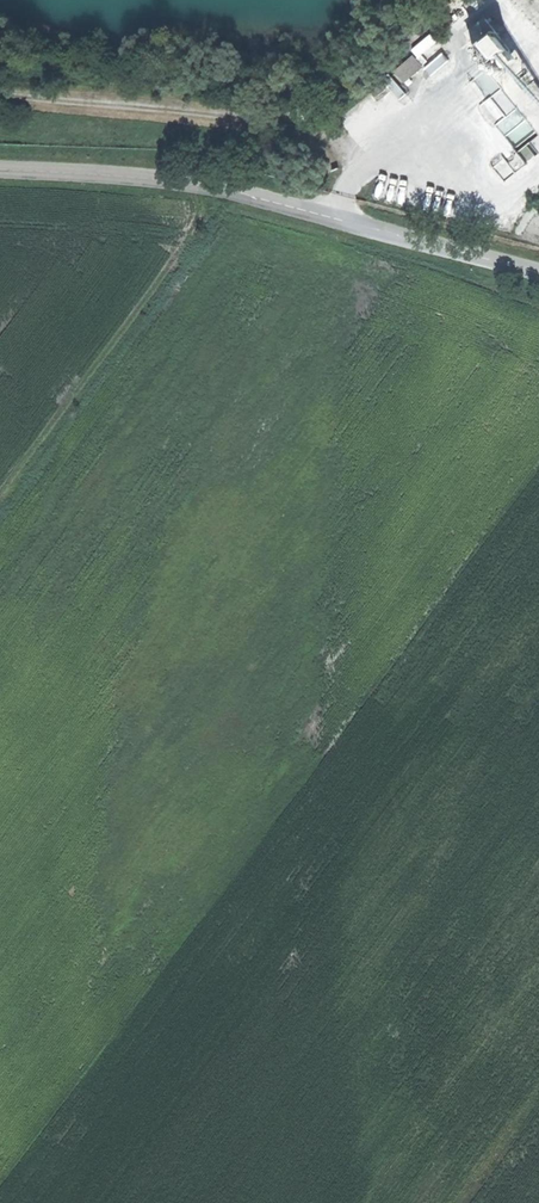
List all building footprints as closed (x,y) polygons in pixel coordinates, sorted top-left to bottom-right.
[(502,39),(488,21),(469,35),(484,55),(479,58),(494,77),(500,72),(496,68),(501,64),(507,70),(519,62),(501,39),(502,39)] [(431,74),(449,60),(443,52),(425,67),(431,74)] [(414,56),(394,71),(403,82),(422,66),(414,56)] [(501,89),(482,104),(516,147),(536,131),(501,89)] [(494,163),(502,177),(524,165),(517,151),(494,163)]
